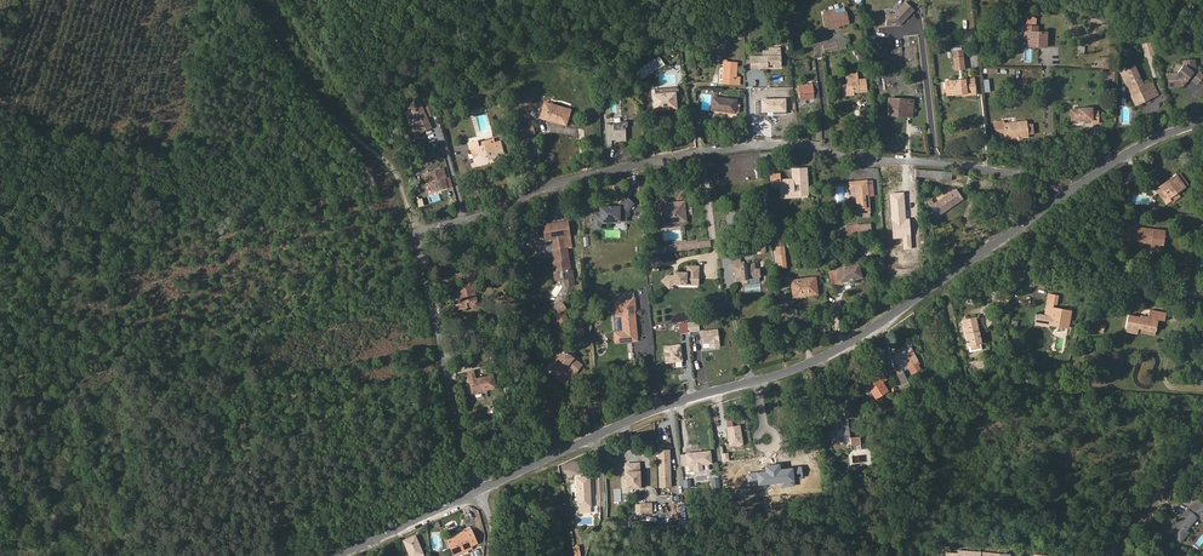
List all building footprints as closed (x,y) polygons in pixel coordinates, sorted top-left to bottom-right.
[(905,1),(894,12),(885,13),(885,26),(900,26),(914,10),(905,1)] [(848,24),(846,12),(834,15),(833,10),(824,12),(824,16),(826,15),(829,28),(838,26),(848,24)] [(826,30),(839,27),(838,26),(829,28),(826,15),(824,16),(823,16),(826,30)] [(1026,44),(1027,26),(1024,26),(1024,46),(1040,47),(1040,44),(1026,44)] [(1046,47),(1046,33),(1037,32),(1037,27),(1027,26),(1026,44),(1040,44),(1040,47),(1046,47)] [(836,41),(838,50),(846,48),(845,42),(843,35),(835,37),(836,41)] [(729,38),(716,38),(717,40),(714,40),(714,48),(719,48),(719,50),(724,50),(724,47),(729,47),(729,38)] [(824,53),(838,50),(836,41),(822,44),(824,53)] [(775,64),(775,67),(780,67),(779,48),(769,49),(769,51),(763,51),(763,56),(751,57),(751,68),(767,67),(767,65),(775,64)] [(953,51),(952,51),(954,70),(965,68),(963,50),(962,50),(953,51)] [(644,76),(661,65),(656,58),(639,69),(644,76)] [(1196,68),(1195,59),(1182,60),(1182,64),(1176,72),(1167,73),(1168,88),(1184,86),(1189,79),(1197,85),(1202,77),(1202,74),(1196,68)] [(736,77),(737,63),(727,62),(727,61),(724,60),(724,62),(723,73),(722,83),(739,85),(739,77),(736,77)] [(1157,95),(1151,82),(1143,86),(1133,66),(1120,72),(1126,84),(1130,82),(1134,90),(1129,92),(1135,104),(1149,97),(1150,99),(1157,95)] [(556,82),(553,69),(538,73),(541,83),(549,81),(550,84),(556,82)] [(538,72),(530,74),(530,72),(522,74),(523,81),(525,89),(531,87),(531,89),(537,87),(536,86),(541,85),(541,83),(538,73),(538,72)] [(866,91),(865,79),(857,80),(856,73),(846,74),(847,84),(842,85),(844,96),(854,95),(853,91),(853,89),(855,89),(855,91),(856,92),(866,91)] [(975,94),(974,78),(948,81),(949,95),(960,94),(968,93),(968,95),(975,94)] [(525,89),(523,81),(514,83),(517,95),(526,93),(525,89)] [(814,98),(812,84),(798,86),(798,88),(794,89),(795,93),(799,92),(800,100),(806,99),(814,98)] [(676,108),(674,93),(672,93),(654,94),(653,95),(654,109),(676,108)] [(735,111),(736,104),(736,100),(713,97),(711,109),(735,112),(735,111)] [(912,115),(913,105),(908,104),(908,100),(888,98),(887,115),(894,116),(894,113),(912,115)] [(540,114),(543,102),(538,100),(534,112),(540,114)] [(564,123),(569,108),(544,101),(543,102),(540,114),(539,118),(548,121),(549,119),(564,123)] [(431,127),(422,105),(410,111),(415,122),(409,125),(413,135),(431,127)] [(564,123),(549,119),(548,121),(566,126),(571,109),(569,108),(564,123)] [(1098,123),(1097,113),(1092,114),(1092,111),(1091,108),(1078,108),(1078,109),(1070,110),(1071,121),(1080,121),(1080,119),(1083,119),(1083,121),(1092,120),(1092,123),(1098,123)] [(1026,124),(1026,123),(1016,124),(1016,123),(1004,124),(1004,121),(994,122),(994,123),(995,138),(1005,137),(1005,139),(1015,138),(1018,135),(1021,138),(1027,137),(1027,135),(1026,124)] [(626,142),(625,127),(627,127),(627,123),(605,124),(606,148),(612,147),(611,140),(615,140),(615,142),(626,142)] [(535,133),(532,125),(516,129),(519,138),(535,133)] [(503,153),(500,141),(485,145),(484,141),(477,143),(477,141),(468,143),(470,149),(471,149),(474,162),(476,161),(477,163),(499,157),(498,155),(503,153)] [(452,186),(449,178),(446,179),(443,168),(422,174),(425,185),(429,183),(431,190),(440,187),(440,189),(452,186)] [(808,194),(806,168),(792,169),(792,179),(779,180),(779,173),(770,174),(771,187),(779,187),(780,193),(785,192),(785,196),(793,195),(793,197),(805,197),(805,195),(808,194)] [(1188,184),(1180,174),(1177,176),(1184,187),(1188,184)] [(1177,192),(1184,187),(1177,176),(1176,175),(1170,179),(1171,181),(1161,188),(1162,189),(1158,192),(1166,203),(1170,200),(1168,198),(1177,192)] [(1161,188),(1171,181),(1170,179),(1156,189),(1158,192),(1162,189),(1161,188)] [(867,181),(849,182),(849,189),(850,189),(851,197),(856,196),(858,213),(869,212),(868,196),(867,181)] [(940,214),(962,199),(956,189),(934,204),(930,207),(934,212),(937,210),(940,214)] [(1171,203),(1180,197),(1177,192),(1168,198),(1170,200),(1171,203)] [(629,216),(629,208),(634,203),(626,195),(616,205),(598,205),(598,211),(592,212),(592,229),(601,228),(601,223),(606,223),(606,221),(613,221),(613,223),(620,223),(620,221),(627,221),(627,216),(629,216)] [(1123,207),(1124,199),(1116,198),(1115,207),(1123,207)] [(686,221),(684,205),(673,206),(673,203),(667,203),(667,199),(656,200),(658,224),(664,223),(664,221),(680,219),(680,221),(686,221)] [(570,236),(567,219),(541,224),(544,240),(552,239),(570,236)] [(1162,248),(1164,231),(1127,226),(1126,242),(1132,242),(1132,240),(1144,241),(1151,242),(1151,244),(1151,247),(1162,248)] [(572,248),(570,236),(552,239),(554,249),(567,247),(567,249),(572,248)] [(763,253),(762,240),(751,241),(752,248),(757,247),(757,253),(763,253)] [(660,253),(711,246),(710,241),(659,247),(660,253)] [(575,284),(572,269),(571,270),(567,249),(567,247),(554,249),(551,250),(553,260),(553,262),(551,262),(555,280),(563,279),(564,286),(575,284)] [(863,256),(871,256),(870,248),(863,248),(863,256)] [(786,267),(784,254),(778,255),(779,268),(786,267)] [(759,276),(758,269),(754,270),(753,264),(744,265),(743,262),(740,262),(739,258),(731,259),(731,263),(734,263),(735,280),(747,279),(747,277),(759,276)] [(860,277),(858,265),(838,270),(840,282),(860,277)] [(695,280),(695,273),(698,273),(698,266),(686,266),(686,272),(677,272),(674,272),(674,275),(667,275),(661,281),(668,289),(673,284),(689,284),(689,280),(695,280)] [(475,300),(472,288),(474,288),(471,276),(474,276),(480,274),(479,267),(462,271),(465,284),(456,286),(458,297),(461,296),(462,303),(456,304),(457,310),(467,308),(466,303),(470,302),(471,307),(471,308),(479,306),(477,300),(475,300)] [(840,282),(838,270),(829,271),(832,284),(840,282)] [(698,285),(698,273),(695,273),(695,280),(689,280),(689,284),(698,285)] [(817,294),(815,278),(791,281),(793,297),(817,294)] [(635,297),(633,297),(633,291),(616,293),(616,299),(613,299),(614,317),(621,317),(622,330),(613,331),(614,343),(637,341),(635,310),(636,310),(635,297)] [(1006,306),(1008,294),(999,293),(997,304),(1006,306)] [(1056,304),(1058,296),(1048,294),(1046,307),(1052,308),(1053,304),(1056,304)] [(1190,313),(1192,299),(1186,298),(1184,312),(1190,313)] [(567,308),(562,301),(553,306),(558,314),(567,308)] [(1069,322),(1071,311),(1065,310),(1064,312),(1057,311),(1058,309),(1052,308),(1046,307),(1045,315),(1036,314),(1035,322),(1049,325),(1054,326),(1054,330),(1055,331),(1059,332),(1061,331),(1062,327),(1068,328),(1068,326),(1069,326),(1071,326),(1072,322),(1069,322)] [(1155,331),(1157,319),(1164,320),(1165,313),(1149,310),(1148,317),(1140,316),(1140,317),(1128,315),(1125,331),(1136,333),(1137,328),(1155,331)] [(568,319),(565,313),(556,318),(560,324),(568,319)] [(981,343),(976,317),(962,320),(967,346),(968,346),(970,352),(981,350),(980,343),(981,343)] [(698,331),(699,331),(698,320),(686,322),(688,332),(698,331)] [(550,330),(545,323),(536,329),(541,336),(550,330)] [(575,337),(584,335),(583,327),(574,328),(575,337)] [(720,347),(717,328),(699,331),(698,331),(701,350),(720,347)] [(490,344),(487,336),(479,339),(482,347),(490,344)] [(683,361),(680,343),(662,346),(665,364),(683,361)] [(918,363),(910,348),(894,357),(899,367),(895,369),(901,383),(906,380),(900,367),(907,364),(912,373),(920,369),(917,364),(918,363)] [(582,365),(564,350),(550,367),(559,375),(566,367),(574,374),(582,365)] [(472,393),(496,387),(493,375),(475,379),(473,371),(468,372),(472,393)] [(887,391),(882,382),(886,380),(880,371),(870,378),(872,380),(866,384),(876,398),(887,391)] [(903,387),(911,384),(909,379),(906,380),(901,383),(903,387)] [(854,418),(853,405),(843,406),(845,419),(854,418)] [(850,437),(848,420),(841,421),(842,430),(837,431),(836,421),(836,420),(829,421),(832,444),(850,441),(850,445),(860,444),(860,440),(859,436),(850,437)] [(743,444),(740,424),(726,427),(729,446),(743,444)] [(870,446),(869,439),(860,440),(860,444),(861,449),(870,448),(870,446)] [(671,487),(669,449),(657,450),(659,488),(671,487)] [(712,463),(710,450),(685,453),(685,456),(686,464),(687,466),(693,465),(694,471),(703,470),(702,465),(712,463)] [(641,489),(640,462),(625,462),(625,470),(625,476),(625,479),(622,479),(622,489),(641,489)] [(599,506),(599,471),(594,471),(595,482),(592,482),(592,494),(591,494),(591,506),(599,506)] [(590,506),(589,476),(576,477),(577,498),(578,498),(578,507),(590,506)] [(691,487),(690,478),(683,479),(683,488),(691,487)] [(1197,516),(1199,515),(1202,514),(1202,501),(1190,506),(1183,513),(1182,514),(1179,517),(1179,518),(1168,532),(1179,541),(1187,531),(1186,530),(1197,516)] [(652,511),(652,503),(641,503),(641,512),(652,511)] [(477,543),(471,530),(465,532),(465,531),(446,539),(451,551),(453,555),(471,548),(470,546),(477,543)] [(1180,542),(1188,532),(1187,531),(1179,541),(1180,542)] [(415,536),(404,541),(410,555),(418,555),(423,554),(415,536)]
